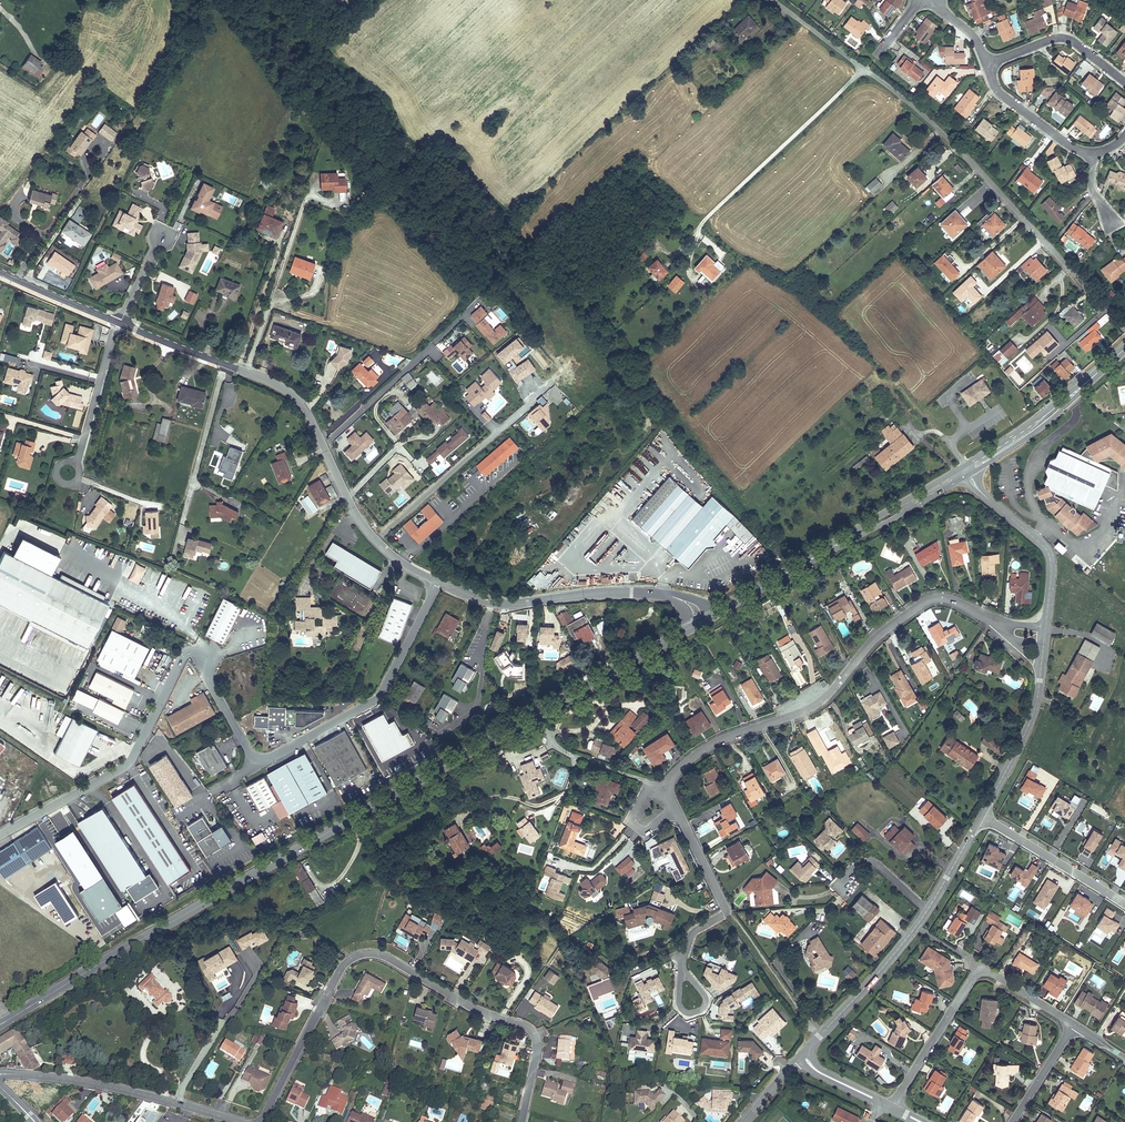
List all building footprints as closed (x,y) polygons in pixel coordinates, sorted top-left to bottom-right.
[(828,3),(827,4),(835,11),(838,13),(846,3),(842,0),(825,0),(828,3)] [(883,6),(885,7),(882,11),(888,15),(894,5),(897,7),(902,0),(887,0),(883,6)] [(985,0),(972,0),(972,1),(966,4),(970,16),(973,15),(975,19),(987,14),(990,13),(985,0)] [(1068,1),(1063,14),(1071,17),(1072,15),(1082,18),(1088,4),(1079,0),(1077,5),(1068,1)] [(827,4),(826,7),(833,13),(835,11),(827,4)] [(1063,7),(1057,10),(1058,17),(1063,14),(1066,7),(1063,6),(1063,7)] [(1024,22),(1029,34),(1038,30),(1038,29),(1037,28),(1046,24),(1042,14),(1045,13),(1043,9),(1034,12),(1035,17),(1033,17),(1033,19),(1024,22)] [(987,14),(975,19),(976,23),(989,19),(987,14)] [(1007,18),(1005,19),(1003,14),(998,16),(1000,21),(996,23),(999,31),(1002,30),(1006,40),(1015,36),(1011,26),(1010,27),(1007,18)] [(748,16),(731,32),(739,41),(745,36),(746,37),(750,33),(752,35),(760,28),(748,16)] [(851,17),(844,26),(851,31),(852,30),(860,36),(866,28),(867,29),(870,25),(863,20),(861,24),(851,17)] [(919,31),(915,37),(924,44),(938,26),(927,17),(917,30),(919,31)] [(1108,22),(1102,17),(1095,25),(1101,30),(1101,29),(1104,32),(1101,35),(1106,38),(1102,43),(1105,46),(1117,31),(1107,23),(1108,22)] [(1106,38),(1101,35),(1098,39),(1102,43),(1106,38)] [(710,37),(703,44),(708,49),(715,42),(710,37)] [(954,47),(945,47),(945,63),(964,63),(965,53),(954,53),(954,47)] [(1121,53),(1122,52),(1119,48),(1116,52),(1124,59),(1124,58),(1124,56),(1121,53)] [(30,54),(22,65),(30,71),(38,59),(30,54)] [(1059,55),(1053,62),(1066,73),(1075,63),(1067,57),(1065,60),(1059,55)] [(904,56),(898,63),(901,66),(901,67),(917,80),(923,72),(907,59),(908,58),(904,56)] [(42,62),(38,59),(30,71),(34,74),(42,62)] [(1033,68),(1021,69),(1022,76),(1023,76),(1023,79),(1022,79),(1021,79),(1021,89),(1027,89),(1027,87),(1028,87),(1027,86),(1033,86),(1033,76),(1034,76),(1033,68)] [(1089,74),(1082,83),(1089,88),(1088,90),(1095,95),(1102,86),(1095,81),(1097,79),(1089,74)] [(933,82),(926,90),(930,94),(932,91),(935,94),(938,90),(946,96),(957,82),(949,76),(944,82),(939,78),(934,84),(933,82)] [(1048,98),(1053,88),(1045,84),(1040,94),(1048,98)] [(970,89),(959,104),(960,105),(957,110),(966,118),(970,113),(968,112),(979,97),(970,89)] [(1056,92),(1048,103),(1051,106),(1052,104),(1054,106),(1057,105),(1060,108),(1060,110),(1066,115),(1073,105),(1067,100),(1065,101),(1062,98),(1063,97),(1056,92)] [(1107,104),(1112,107),(1114,109),(1110,114),(1118,121),(1124,112),(1124,108),(1122,106),(1121,104),(1124,99),(1121,96),(1120,98),(1115,94),(1107,104)] [(1080,115),(1073,123),(1081,129),(1083,131),(1089,135),(1090,135),(1095,128),(1095,127),(1080,115)] [(984,119),(976,129),(990,140),(997,132),(990,127),(991,125),(992,125),(984,119)] [(1011,126),(1006,132),(1024,147),(1031,137),(1017,127),(1015,129),(1011,126)] [(115,134),(106,127),(101,134),(110,141),(115,134)] [(69,148),(79,155),(90,139),(91,140),(95,135),(86,129),(83,134),(80,132),(69,148)] [(893,134),(884,144),(901,160),(909,151),(899,142),(900,140),(893,134)] [(69,148),(69,147),(68,147),(65,151),(74,156),(76,153),(69,148)] [(1057,155),(1048,160),(1053,171),(1055,170),(1059,179),(1068,174),(1070,178),(1076,175),(1070,163),(1065,166),(1063,167),(1057,155)] [(957,163),(953,167),(961,172),(964,169),(957,163)] [(134,170),(132,169),(130,174),(133,176),(135,180),(137,182),(139,186),(137,190),(145,194),(147,189),(149,190),(152,184),(149,183),(147,179),(142,172),(144,168),(138,166),(137,168),(134,170)] [(1027,166),(1018,177),(1035,191),(1043,181),(1036,176),(1035,177),(1028,173),(1030,171),(1031,169),(1027,166)] [(917,168),(908,176),(916,186),(926,178),(917,168)] [(1107,181),(1117,184),(1120,186),(1119,188),(1124,190),(1124,189),(1124,175),(1124,177),(1122,176),(1121,172),(1117,173),(1111,171),(1107,181)] [(320,173),(321,185),(330,185),(330,184),(333,184),(334,191),(345,190),(344,178),(337,178),(336,173),(320,173)] [(1068,174),(1059,179),(1061,182),(1070,178),(1068,174)] [(941,176),(932,184),(944,197),(942,198),(941,197),(936,202),(940,207),(954,194),(950,190),(953,189),(941,176)] [(1035,191),(1018,177),(1017,179),(1034,192),(1035,191)] [(875,178),(869,183),(875,190),(881,184),(875,178)] [(213,188),(203,183),(197,194),(198,195),(195,202),(193,201),(190,207),(198,212),(199,210),(207,214),(208,212),(215,216),(220,205),(207,199),(213,188)] [(929,187),(921,194),(922,196),(930,188),(929,187)] [(49,203),(51,195),(32,189),(28,202),(42,206),(42,207),(47,209),(49,203)] [(1050,197),(1042,204),(1059,222),(1065,216),(1062,212),(1061,213),(1059,215),(1056,212),(1058,210),(1060,208),(1056,203),(1050,197)] [(892,201),(887,206),(893,212),(898,207),(892,201)] [(120,217),(116,226),(122,229),(124,225),(129,228),(127,232),(133,235),(135,231),(138,233),(142,225),(133,221),(140,207),(132,203),(127,214),(125,213),(123,218),(120,217)] [(222,206),(220,205),(215,216),(208,212),(207,214),(216,218),(222,206)] [(275,208),(268,205),(258,226),(269,230),(268,232),(275,236),(282,221),(271,216),(275,208)] [(136,218),(142,208),(140,207),(133,221),(136,222),(138,219),(136,218)] [(992,209),(976,224),(979,227),(982,225),(993,236),(1006,224),(1002,220),(1000,222),(997,218),(999,217),(992,209)] [(112,224),(116,226),(120,217),(123,218),(125,213),(119,210),(112,224)] [(956,210),(941,223),(944,227),(946,226),(952,233),(956,230),(958,232),(967,224),(960,216),(959,218),(957,216),(958,214),(956,210)] [(932,213),(927,218),(931,223),(936,218),(932,213)] [(0,233),(0,252),(5,245),(3,243),(8,235),(9,234),(16,239),(20,234),(7,224),(8,222),(0,217),(0,229),(2,231),(0,233)] [(62,230),(83,244),(90,234),(69,220),(62,230)] [(1073,223),(1066,231),(1088,249),(1095,240),(1088,234),(1087,236),(1085,234),(1086,233),(1086,232),(1078,225),(1077,226),(1073,223)] [(197,232),(187,233),(188,243),(189,250),(186,256),(184,256),(179,266),(191,272),(201,252),(200,242),(198,242),(197,232)] [(9,234),(8,235),(12,238),(11,240),(17,245),(23,236),(20,234),(16,239),(9,234)] [(992,250),(990,252),(999,262),(1001,260),(992,250)] [(120,255),(112,251),(110,257),(117,260),(120,255)] [(645,251),(632,262),(634,264),(640,259),(642,262),(649,256),(645,251)] [(990,252),(978,263),(991,278),(1005,265),(1001,260),(999,262),(990,252)] [(955,260),(949,254),(947,256),(944,253),(935,261),(951,279),(958,273),(952,266),(951,266),(950,265),(955,260)] [(707,255),(695,267),(699,271),(701,269),(712,280),(721,270),(714,264),(715,262),(707,255)] [(296,257),(291,271),(297,273),(298,270),(311,275),(315,264),(296,257)] [(1030,257),(1017,269),(1020,273),(1023,269),(1025,268),(1030,272),(1036,279),(1046,270),(1043,266),(1042,267),(1034,258),(1032,260),(1030,257)] [(1036,257),(1034,258),(1042,267),(1043,266),(1036,257)] [(1101,269),(1111,282),(1119,276),(1118,274),(1124,269),(1124,263),(1122,259),(1121,257),(1114,262),(1107,268),(1105,266),(1101,269)] [(657,259),(649,267),(658,278),(667,271),(657,259)] [(102,282),(122,272),(117,261),(86,276),(92,288),(100,283),(98,281),(101,280),(102,282)] [(95,268),(97,271),(107,266),(105,263),(95,268)] [(677,275),(668,285),(675,291),(684,281),(677,275)] [(220,278),(216,289),(223,292),(228,294),(227,296),(234,299),(239,285),(220,278)] [(164,306),(167,307),(173,287),(161,283),(158,292),(160,293),(159,297),(157,297),(155,303),(157,304),(164,306)] [(189,290),(184,301),(193,305),(198,294),(189,290)] [(1035,295),(1022,306),(1025,311),(1021,314),(1031,326),(1046,313),(1036,301),(1038,300),(1035,295)] [(1072,301),(1059,313),(1062,316),(1064,314),(1075,326),(1083,318),(1073,307),(1075,304),(1072,301)] [(45,310),(27,305),(22,323),(29,325),(31,320),(31,317),(34,318),(41,320),(41,321),(51,324),(54,313),(44,310),(45,310)] [(481,307),(472,315),(472,317),(476,322),(477,321),(479,323),(477,325),(486,335),(488,334),(489,335),(488,337),(494,343),(507,332),(500,325),(495,330),(496,331),(495,332),(488,324),(489,323),(484,318),(482,320),(481,318),(487,313),(481,307)] [(183,310),(180,316),(186,319),(189,312),(183,310)] [(169,328),(178,333),(182,325),(173,320),(169,328)] [(1001,332),(1008,327),(1005,322),(998,327),(1001,332)] [(1099,326),(1096,322),(1087,329),(1090,333),(1080,342),(1086,350),(1096,342),(1095,340),(1100,336),(1095,330),(1099,326)] [(73,324),(66,323),(61,340),(68,341),(67,343),(81,347),(81,346),(87,348),(89,340),(86,339),(87,336),(90,337),(92,328),(80,325),(78,334),(71,332),(73,324)] [(286,343),(297,347),(301,334),(275,325),(272,336),(287,341),(286,343)] [(1058,343),(1047,331),(1026,350),(1032,357),(1042,348),(1041,347),(1043,345),(1048,352),(1058,343)] [(452,345),(447,349),(453,355),(457,352),(460,355),(462,353),(467,358),(473,353),(468,348),(472,345),(465,337),(453,347),(452,345)] [(511,358),(525,348),(518,337),(496,353),(517,383),(537,369),(529,358),(517,366),(511,358)] [(1011,340),(1001,350),(1009,359),(1019,349),(1011,340)] [(352,349),(342,346),(340,354),(339,355),(338,354),(331,361),(339,369),(348,361),(352,349)] [(633,351),(628,356),(631,360),(636,355),(633,351)] [(15,363),(17,357),(0,352),(0,359),(15,363)] [(1067,357),(1053,369),(1062,379),(1066,376),(1065,375),(1075,366),(1071,362),(1074,359),(1068,353),(1065,355),(1067,357)] [(369,355),(362,361),(367,366),(374,360),(369,355)] [(398,366),(401,370),(409,362),(406,359),(398,366)] [(352,370),(368,387),(371,384),(373,386),(378,381),(376,379),(369,372),(360,363),(352,370)] [(126,391),(127,396),(136,393),(133,380),(131,381),(130,378),(132,378),(135,367),(124,364),(119,379),(123,392),(126,391)] [(20,371),(8,367),(4,381),(13,384),(13,382),(19,384),(18,386),(21,387),(21,389),(26,390),(28,381),(30,381),(32,374),(23,372),(23,373),(20,372),(20,371)] [(476,381),(466,390),(470,393),(466,397),(474,406),(481,400),(487,394),(489,395),(487,397),(488,399),(495,393),(492,389),(501,381),(490,368),(481,376),(486,381),(485,382),(486,384),(482,388),(476,381)] [(369,372),(376,379),(378,377),(371,369),(369,372)] [(425,375),(436,386),(442,381),(432,370),(425,375)] [(409,372),(402,378),(406,383),(413,378),(409,372)] [(1032,383),(1035,386),(1043,379),(1041,376),(1032,383)] [(413,378),(406,383),(408,386),(410,388),(417,383),(413,378)] [(981,379),(961,392),(969,404),(975,401),(974,400),(983,394),(984,395),(990,391),(981,379)] [(1035,386),(1035,387),(1043,396),(1051,388),(1043,379),(1035,386)] [(63,386),(62,383),(56,384),(50,386),(52,393),(54,392),(54,394),(61,401),(63,401),(62,403),(78,408),(82,396),(69,393),(68,391),(67,393),(65,391),(66,390),(63,386)] [(410,388),(408,386),(400,393),(402,395),(410,388)] [(186,389),(181,388),(178,400),(192,404),(192,405),(201,408),(204,394),(196,392),(197,390),(186,387),(186,389)] [(54,392),(52,393),(54,397),(51,399),(57,404),(59,402),(62,403),(63,401),(61,401),(54,394),(54,392)] [(487,394),(481,400),(485,404),(489,400),(488,399),(487,397),(489,395),(487,394)] [(438,406),(429,396),(422,403),(416,408),(420,412),(430,421),(434,425),(438,421),(441,419),(446,413),(447,412),(440,405),(438,406)] [(543,431),(557,418),(539,398),(536,401),(539,403),(527,414),(543,431)] [(409,413),(398,401),(388,410),(393,416),(386,422),(396,434),(420,412),(416,408),(414,406),(409,413)] [(450,418),(446,413),(441,419),(438,421),(442,425),(450,418)] [(160,423),(156,440),(165,442),(171,419),(162,417),(160,423)] [(156,440),(160,423),(156,422),(152,439),(156,440)] [(227,424),(223,429),(230,434),(234,429),(227,424)] [(877,448),(872,451),(885,469),(902,456),(901,454),(913,446),(903,433),(898,437),(893,431),(897,428),(894,424),(890,427),(888,425),(881,430),(891,443),(880,451),(877,448)] [(434,453),(427,459),(430,463),(437,458),(436,456),(440,453),(444,457),(448,453),(452,449),(453,449),(465,439),(465,438),(469,435),(462,427),(458,431),(459,432),(452,438),(453,439),(448,443),(446,441),(441,446),(442,447),(438,450),(434,454),(434,453)] [(897,428),(893,431),(898,437),(903,433),(898,427),(897,428)] [(136,446),(142,447),(146,431),(141,429),(136,446)] [(372,433),(369,430),(366,432),(367,433),(363,436),(358,430),(351,436),(356,442),(355,444),(354,443),(347,450),(350,454),(351,453),(354,456),(353,457),(353,458),(362,450),(361,450),(375,437),(371,433),(372,433)] [(1117,489),(1118,472),(1096,462),(1104,459),(1110,459),(1116,459),(1121,461),(1124,462),(1124,451),(1124,449),(1123,448),(1124,446),(1124,445),(1112,435),(1104,437),(1095,441),(1089,446),(1081,455),(1063,447),(1061,450),(1059,456),(1056,457),(1050,459),(1046,469),(1048,474),(1049,477),(1046,483),(1045,487),(1039,489),(1038,492),(1039,497),(1042,498),(1044,497),(1048,508),(1050,508),(1052,510),(1051,511),(1055,515),(1056,514),(1060,517),(1064,513),(1070,519),(1067,523),(1071,526),(1070,528),(1074,531),(1081,530),(1085,528),(1087,527),(1093,523),(1094,522),(1084,512),(1081,515),(1077,512),(1075,514),(1074,513),(1076,511),(1076,509),(1075,507),(1072,507),(1069,509),(1068,508),(1070,506),(1061,498),(1055,495),(1056,492),(1094,508),(1097,502),(1092,490),(1096,480),(1105,484),(1117,489)] [(476,465),(486,476),(519,447),(510,436),(476,465)] [(34,442),(25,440),(24,444),(16,442),(12,455),(18,456),(16,462),(19,466),(25,468),(26,461),(31,458),(30,454),(28,454),(26,453),(27,450),(29,450),(32,451),(34,442)] [(219,470),(224,472),(223,476),(233,480),(243,451),(230,447),(227,457),(224,456),(219,470)] [(279,460),(272,463),(280,483),(291,479),(283,458),(287,457),(285,452),(277,455),(279,460)] [(867,456),(853,466),(856,470),(869,459),(867,456)] [(401,484),(404,488),(415,479),(401,462),(392,470),(394,472),(379,484),(388,495),(401,484)] [(753,534),(734,515),(735,515),(712,495),(703,506),(677,484),(678,483),(670,476),(633,518),(652,535),(651,541),(657,540),(675,555),(675,561),(681,560),(689,567),(707,547),(714,546),(714,539),(727,524),(745,542),(753,534)] [(319,480),(309,486),(320,504),(330,498),(324,489),(319,480)] [(1092,490),(1097,502),(1105,484),(1096,480),(1092,490)] [(330,498),(331,500),(338,496),(332,484),(324,489),(330,498)] [(308,495),(300,501),(310,515),(318,509),(308,495)] [(88,528),(96,527),(100,521),(107,526),(113,518),(106,513),(109,508),(99,501),(95,505),(96,506),(90,515),(92,516),(91,518),(86,519),(88,528)] [(429,503),(404,525),(419,543),(444,521),(429,503)] [(239,512),(223,504),(217,505),(210,505),(211,516),(220,516),(231,521),(233,516),(236,518),(239,512)] [(547,515),(552,520),(558,513),(552,509),(547,515)] [(158,511),(146,512),(147,525),(147,533),(159,533),(158,511)] [(1070,519),(1064,513),(1060,517),(1056,514),(1055,515),(1070,528),(1071,526),(1067,523),(1070,519)] [(1097,525),(1094,522),(1093,523),(1087,527),(1085,528),(1081,530),(1074,531),(1078,535),(1097,525)] [(95,527),(88,528),(87,523),(81,532),(88,537),(95,527)] [(1124,531),(1124,530),(1124,528),(1122,527),(1121,526),(1118,527),(1117,529),(1117,531),(1118,533),(1119,535),(1121,535),(1123,534),(1124,533),(1124,531)] [(950,544),(949,544),(953,564),(962,562),(960,553),(967,551),(965,541),(959,542),(958,536),(949,540),(950,544)] [(210,551),(212,543),(189,537),(185,554),(193,556),(195,549),(196,548),(210,551)] [(78,552),(89,557),(94,545),(83,541),(78,552)] [(381,571),(333,541),(326,553),(338,560),(334,566),(371,588),(381,571)] [(940,551),(937,541),(920,552),(918,548),(913,551),(921,565),(932,558),(939,554),(938,553),(940,551)] [(1067,548),(1059,541),(1054,546),(1063,553),(1067,548)] [(757,563),(767,554),(758,544),(748,553),(757,563)] [(960,553),(962,562),(969,561),(967,551),(960,553)] [(45,572),(4,552),(0,559),(0,603),(23,614),(45,572)] [(981,555),(983,575),(992,574),(991,563),(994,563),(999,563),(998,554),(981,555)] [(668,555),(660,564),(666,570),(674,561),(668,555)] [(141,584),(147,568),(135,563),(129,580),(141,584)] [(917,578),(910,566),(894,575),(891,569),(886,571),(895,588),(905,582),(904,581),(906,580),(907,583),(917,578)] [(86,646),(108,604),(102,601),(58,579),(45,572),(23,614),(31,618),(86,646)] [(58,579),(102,601),(105,595),(61,573),(58,579)] [(573,585),(574,575),(561,574),(560,584),(573,585)] [(1028,592),(1029,575),(1021,574),(1020,579),(1011,578),(1010,584),(1011,584),(1011,591),(1017,592),(1022,592),(1022,599),(1027,599),(1028,592)] [(905,582),(895,588),(896,590),(907,583),(906,580),(904,581),(905,582)] [(175,581),(170,593),(174,594),(179,582),(175,581)] [(861,589),(873,611),(877,608),(878,606),(880,605),(882,605),(887,602),(884,597),(881,597),(880,597),(879,598),(877,594),(878,594),(881,592),(875,581),(869,584),(868,583),(867,584),(866,585),(866,586),(861,589)] [(861,617),(851,600),(850,601),(843,589),(835,594),(839,599),(829,604),(836,617),(838,616),(840,619),(845,616),(844,615),(847,613),(846,611),(850,609),(854,615),(853,616),(855,620),(861,617)] [(1028,592),(1027,599),(1022,599),(1022,592),(1017,592),(1016,601),(1030,602),(1031,592),(1028,592)] [(205,634),(224,644),(243,606),(224,597),(205,634)] [(311,607),(311,597),(296,597),(296,610),(301,610),(305,610),(305,620),(301,620),(298,620),(298,630),(307,630),(312,630),(312,628),(315,628),(315,634),(316,634),(326,634),(326,630),(332,630),(332,625),(336,625),(336,615),(326,615),(324,615),(323,607),(315,607),(315,609),(311,609),(311,607)] [(412,607),(406,602),(393,597),(379,637),(398,644),(412,607)] [(878,606),(877,608),(873,611),(874,612),(888,604),(887,602),(882,605),(880,605),(878,606)] [(0,603),(0,606),(29,621),(31,618),(23,614),(0,603)] [(831,620),(836,617),(829,604),(824,607),(831,620)] [(566,610),(558,614),(564,625),(572,620),(566,610)] [(451,616),(446,613),(438,628),(436,627),(435,629),(438,630),(450,637),(449,639),(453,641),(459,631),(455,628),(458,623),(450,619),(451,616)] [(97,659),(135,677),(150,648),(120,633),(126,620),(119,616),(97,659)] [(568,625),(569,627),(585,618),(584,616),(568,625)] [(29,621),(28,623),(84,651),(86,646),(31,618),(29,621)] [(594,634),(585,618),(569,627),(568,627),(575,639),(581,635),(584,641),(590,638),(589,637),(594,634)] [(603,620),(596,624),(602,635),(613,629),(611,619),(603,620)] [(928,628),(939,645),(954,637),(958,634),(960,633),(955,626),(948,630),(948,628),(944,631),(938,622),(928,628)] [(1097,623),(1091,634),(1109,644),(1115,633),(1097,623)] [(528,625),(518,624),(518,631),(519,631),(518,640),(525,640),(526,636),(527,636),(528,625)] [(793,625),(788,628),(791,633),(796,630),(793,625)] [(821,625),(809,631),(816,643),(818,642),(821,646),(817,648),(819,653),(823,654),(830,650),(831,646),(826,638),(828,637),(821,625)] [(555,627),(541,626),(540,632),(537,631),(537,640),(540,640),(540,643),(553,644),(553,647),(558,647),(559,636),(554,635),(555,627)] [(738,627),(733,630),(737,636),(742,632),(738,627)] [(491,647),(497,650),(504,633),(498,630),(491,647)] [(784,650),(792,665),(796,663),(798,666),(804,662),(800,655),(799,656),(797,653),(798,653),(794,645),(795,644),(793,639),(791,640),(788,636),(778,642),(781,646),(780,646),(783,651),(784,650)] [(313,637),(312,646),(320,646),(320,637),(313,637)] [(828,637),(826,638),(831,646),(830,650),(834,648),(828,637)] [(1085,639),(1075,659),(1089,666),(1100,647),(1085,639)] [(916,662),(911,664),(919,678),(930,672),(925,664),(931,660),(925,650),(924,651),(922,647),(921,646),(912,651),(915,657),(913,657),(916,662)] [(516,664),(512,661),(517,652),(512,650),(511,653),(507,649),(494,657),(503,670),(508,674),(513,676),(523,677),(523,664),(516,664)] [(957,651),(950,654),(953,659),(959,655),(957,651)] [(162,661),(167,664),(171,656),(165,653),(162,661)] [(573,654),(560,661),(564,669),(577,662),(573,654)] [(781,676),(771,657),(770,658),(767,654),(760,659),(762,663),(760,664),(770,682),(781,676)] [(987,656),(981,654),(980,657),(976,667),(979,668),(982,667),(983,669),(986,670),(987,668),(998,672),(1002,661),(992,658),(987,656)] [(770,682),(760,664),(762,663),(760,659),(756,661),(769,683),(770,682)] [(1089,666),(1075,659),(1066,675),(1063,674),(1059,681),(1062,683),(1059,688),(1074,696),(1082,680),(1081,679),(1082,676),(1084,677),(1089,666)] [(98,661),(97,663),(114,671),(115,669),(98,661)] [(476,671),(461,663),(452,680),(455,682),(453,687),(461,691),(466,682),(469,683),(476,671)] [(917,699),(901,670),(891,675),(897,685),(898,686),(896,687),(896,688),(906,705),(917,699)] [(97,671),(89,686),(114,698),(112,702),(100,696),(93,710),(118,723),(135,690),(97,671)] [(930,672),(919,678),(923,684),(930,680),(933,678),(930,672)] [(763,698),(751,678),(742,684),(749,697),(750,697),(751,699),(750,699),(753,704),(763,698)] [(425,687),(415,681),(405,696),(415,702),(425,687)] [(729,699),(721,686),(710,694),(715,701),(711,704),(716,713),(726,707),(724,705),(723,703),(729,699)] [(880,692),(862,702),(871,718),(879,714),(876,709),(886,703),(880,692)] [(458,701),(444,693),(434,710),(438,712),(435,716),(443,721),(449,712),(451,713),(458,701)] [(177,733),(215,712),(206,696),(199,700),(168,717),(177,733)] [(413,704),(415,702),(405,696),(404,699),(413,704)] [(286,724),(286,707),(269,706),(268,716),(255,715),(254,726),(258,727),(262,727),(269,727),(269,724),(286,724)] [(954,714),(961,721),(965,718),(957,710),(954,714)] [(651,717),(644,711),(632,724),(637,729),(634,732),(628,726),(637,717),(630,711),(612,730),(618,736),(615,739),(624,747),(636,734),(651,717)] [(694,716),(686,721),(693,733),(701,728),(703,730),(711,725),(703,713),(695,718),(694,716)] [(54,754),(79,766),(97,729),(72,717),(54,754)] [(849,730),(848,732),(855,745),(870,737),(869,735),(862,724),(861,721),(853,725),(855,728),(852,728),(849,730)] [(862,724),(869,735),(873,733),(866,721),(862,724)] [(329,738),(315,746),(331,775),(337,785),(366,769),(345,730),(329,738)] [(618,736),(612,730),(609,734),(615,739),(618,736)] [(894,730),(883,736),(889,748),(900,742),(894,730)] [(667,733),(644,748),(655,765),(663,760),(659,753),(661,752),(674,744),(667,733)] [(970,768),(979,756),(949,735),(941,747),(955,757),(955,758),(970,768)] [(990,747),(993,741),(994,740),(987,735),(982,742),(990,747)] [(606,745),(594,741),(591,749),(614,757),(617,748),(613,747),(613,746),(606,744),(606,745)] [(990,747),(1001,755),(1005,749),(997,744),(993,741),(990,747)] [(209,775),(227,765),(213,743),(196,753),(209,775)] [(790,752),(792,756),(803,749),(801,746),(790,752)] [(792,756),(791,756),(802,775),(807,772),(809,776),(817,771),(804,749),(803,749),(792,756)] [(831,750),(823,754),(832,771),(851,761),(846,751),(841,753),(842,755),(836,759),(831,750)] [(305,752),(268,773),(290,813),(328,792),(305,752)] [(548,752),(540,756),(542,760),(550,756),(548,752)] [(149,764),(173,807),(193,797),(168,753),(149,764)] [(771,780),(785,772),(778,758),(773,761),(773,762),(764,767),(771,780)] [(536,770),(533,760),(521,765),(525,774),(521,776),(525,788),(524,788),(524,790),(526,792),(527,791),(529,798),(540,794),(536,784),(535,782),(536,781),(538,781),(539,778),(544,776),(540,768),(536,770)] [(715,793),(723,788),(718,779),(720,777),(715,768),(711,770),(710,769),(705,772),(710,780),(710,779),(712,782),(711,782),(705,786),(710,794),(714,792),(715,793)] [(745,782),(755,775),(754,772),(743,778),(743,779),(745,782)] [(869,772),(867,774),(874,780),(876,778),(869,772)] [(328,777),(333,787),(337,785),(331,775),(328,777)] [(765,792),(755,775),(745,782),(743,779),(740,781),(750,800),(754,798),(765,792)] [(264,776),(246,786),(260,811),(278,801),(264,776)] [(600,790),(596,801),(607,805),(611,794),(610,794),(610,792),(617,794),(620,784),(604,778),(600,790)] [(1046,791),(1027,780),(1020,793),(1027,797),(1029,794),(1035,797),(1034,798),(1040,801),(1046,791)] [(112,798),(168,885),(191,870),(135,783),(112,798)] [(922,808),(928,801),(925,797),(920,802),(917,799),(915,801),(922,808)] [(757,803),(754,798),(750,800),(748,801),(751,806),(757,803)] [(1076,810),(1058,799),(1055,803),(1058,805),(1053,813),(1069,822),(1076,810)] [(922,808),(919,810),(937,826),(943,821),(947,817),(928,801),(922,808)] [(737,814),(730,803),(721,808),(723,812),(721,813),(724,817),(724,818),(721,821),(720,819),(714,823),(721,836),(727,832),(729,831),(730,833),(740,827),(733,816),(737,814)] [(78,822),(122,890),(127,887),(136,901),(160,885),(150,871),(147,873),(103,806),(78,822)] [(559,847),(583,856),(587,845),(574,841),(578,830),(579,830),(581,825),(580,824),(584,814),(573,810),(559,847)] [(187,825),(207,855),(229,841),(219,826),(212,831),(202,816),(187,825)] [(517,823),(520,827),(526,835),(531,842),(540,835),(535,829),(534,830),(533,828),(534,827),(529,821),(528,822),(525,817),(517,823)] [(843,830),(829,817),(826,821),(829,824),(826,828),(816,838),(819,842),(817,844),(821,849),(824,846),(825,847),(830,842),(832,843),(835,839),(834,838),(831,835),(832,834),(834,835),(837,832),(838,833),(840,833),(843,830)] [(456,823),(444,830),(448,836),(444,838),(446,841),(449,839),(456,851),(453,852),(455,855),(458,853),(458,852),(469,846),(456,823)] [(869,835),(857,823),(851,829),(864,841),(869,835)] [(222,824),(219,826),(229,841),(232,839),(222,824)] [(885,836),(899,849),(903,844),(902,843),(904,841),(910,847),(912,848),(915,845),(914,844),(910,839),(914,835),(906,827),(902,832),(900,830),(895,825),(885,836)] [(37,826),(0,851),(0,871),(5,879),(52,848),(37,826)] [(526,835),(520,827),(517,830),(522,837),(526,835)] [(97,921),(121,908),(77,828),(56,839),(83,889),(80,890),(97,921)] [(1103,833),(1095,828),(1088,839),(1086,838),(1082,843),(1085,845),(1081,852),(1088,857),(1092,849),(1093,850),(1097,844),(1096,844),(1103,833)] [(263,831),(251,837),(255,845),(267,839),(263,831)] [(669,840),(652,848),(654,859),(661,856),(659,852),(670,847),(675,859),(677,858),(678,861),(676,862),(678,867),(671,870),(676,880),(682,878),(681,874),(689,871),(687,866),(686,866),(685,865),(686,864),(682,856),(676,843),(675,843),(673,839),(669,841),(669,840)] [(832,843),(830,842),(825,847),(828,849),(836,840),(835,839),(832,843)] [(1116,839),(1111,848),(1117,851),(1116,853),(1121,856),(1122,855),(1124,856),(1119,865),(1124,868),(1124,867),(1124,846),(1122,844),(1122,843),(1116,839)] [(489,843),(486,845),(489,848),(488,849),(492,853),(501,845),(497,840),(491,846),(489,843)] [(740,841),(727,848),(730,854),(736,864),(745,859),(747,862),(750,860),(740,841)] [(903,853),(910,847),(904,841),(902,843),(903,844),(899,849),(903,853)] [(1001,850),(991,846),(984,861),(1001,869),(1007,856),(1000,852),(1001,850)] [(659,852),(661,856),(670,851),(678,867),(676,862),(678,861),(677,858),(675,859),(670,847),(659,852)] [(717,849),(710,854),(714,859),(720,854),(717,849)] [(623,862),(628,868),(635,863),(629,856),(623,862)] [(819,864),(811,856),(807,860),(809,861),(803,867),(802,865),(799,863),(793,869),(798,874),(805,881),(811,874),(810,873),(809,873),(811,871),(812,872),(819,864)] [(793,869),(799,863),(798,861),(790,870),(796,875),(798,874),(793,869)] [(323,902),(299,862),(292,865),(317,906),(323,902)] [(619,865),(625,871),(628,868),(623,862),(619,865)] [(1038,867),(1031,863),(1026,871),(1024,870),(1023,871),(1016,866),(1010,875),(1022,882),(1021,884),(1026,887),(1038,867)] [(785,869),(780,864),(776,868),(781,873),(785,869)] [(546,894),(562,901),(565,894),(558,892),(563,881),(565,882),(567,876),(561,874),(561,876),(558,875),(559,873),(555,871),(556,869),(548,866),(545,874),(552,877),(546,894)] [(777,880),(767,871),(762,877),(753,878),(746,886),(745,885),(743,887),(745,888),(744,889),(749,893),(753,889),(757,889),(758,898),(756,898),(756,905),(773,903),(772,896),(771,896),(770,892),(772,892),(772,887),(777,880)] [(580,883),(584,887),(580,891),(581,893),(585,896),(590,894),(596,889),(597,890),(606,882),(606,879),(602,874),(599,874),(591,882),(588,878),(585,878),(580,883)] [(1057,885),(1047,879),(1043,887),(1035,900),(1045,905),(1055,890),(1054,890),(1057,885)] [(1013,901),(1020,890),(1015,887),(1008,898),(1013,901)] [(654,890),(648,904),(655,906),(661,892),(654,890)] [(1089,900),(1077,893),(1069,906),(1076,910),(1078,906),(1088,912),(1092,904),(1088,902),(1089,900)] [(862,894),(852,905),(863,915),(862,916),(868,920),(869,918),(870,919),(879,908),(862,894)] [(668,929),(674,914),(662,909),(662,911),(649,905),(646,906),(646,904),(633,908),(634,911),(630,912),(629,908),(627,908),(627,906),(615,909),(617,917),(624,915),(626,922),(636,920),(638,924),(643,923),(642,919),(646,918),(646,919),(646,920),(647,920),(647,921),(648,921),(648,922),(651,921),(653,920),(658,922),(659,921),(665,923),(663,927),(668,929)] [(1015,904),(1013,909),(1018,912),(1021,906),(1015,904)] [(961,909),(948,929),(958,935),(968,920),(973,923),(981,912),(972,906),(967,913),(961,909)] [(1088,912),(1078,906),(1076,910),(1085,916),(1088,912)] [(1114,913),(1107,908),(1103,914),(1104,915),(1096,926),(1102,930),(1104,927),(1109,930),(1110,929),(1114,932),(1119,924),(1110,919),(1114,913)] [(1000,917),(990,910),(989,912),(999,919),(1000,917)] [(443,917),(434,912),(432,920),(439,924),(443,917)] [(771,912),(764,919),(769,924),(772,921),(775,924),(776,922),(781,927),(781,928),(784,931),(788,935),(797,926),(783,913),(780,917),(777,914),(775,916),(771,912)] [(999,919),(989,912),(985,919),(993,924),(995,925),(998,920),(999,919)] [(412,916),(406,913),(398,927),(403,930),(405,927),(413,932),(413,933),(419,936),(421,932),(426,935),(431,927),(425,924),(424,927),(418,923),(420,919),(413,914),(412,916)] [(876,955),(896,931),(881,919),(876,925),(876,926),(862,943),(876,955)] [(993,924),(989,930),(985,938),(994,943),(996,940),(999,935),(1002,930),(1005,931),(1008,926),(998,920),(995,925),(993,924)] [(772,921),(769,924),(776,931),(784,931),(781,928),(781,927),(776,922),(775,924),(772,921)] [(236,939),(241,949),(256,942),(257,945),(269,939),(263,927),(252,932),(252,931),(236,939)] [(413,932),(405,927),(403,930),(417,939),(419,936),(413,933),(413,932)] [(999,935),(996,940),(1001,944),(1004,938),(999,935)] [(827,955),(827,952),(825,952),(825,949),(818,936),(810,941),(812,943),(808,945),(806,954),(809,955),(811,959),(812,959),(814,961),(813,964),(813,965),(811,966),(814,971),(820,967),(820,966),(824,963),(826,966),(827,967),(828,967),(830,966),(833,956),(829,956),(827,955)] [(467,958),(471,961),(477,951),(472,948),(473,947),(475,944),(471,941),(469,943),(462,939),(459,944),(454,941),(454,939),(441,938),(441,947),(446,947),(446,948),(452,948),(452,947),(454,947),(456,949),(457,951),(462,955),(464,952),(468,955),(467,958)] [(483,942),(479,949),(486,953),(490,946),(483,942)] [(207,977),(238,961),(230,945),(198,961),(207,977)] [(950,972),(949,967),(948,967),(947,959),(937,953),(936,954),(933,952),(935,950),(929,946),(920,959),(933,967),(935,967),(937,964),(939,965),(940,969),(936,970),(938,983),(942,982),(943,986),(951,985),(954,980),(953,975),(949,976),(949,972),(950,972)] [(1112,962),(1118,965),(1124,953),(1124,949),(1121,947),(1112,962)] [(935,950),(933,952),(936,954),(937,953),(947,959),(948,967),(949,967),(950,972),(949,972),(949,976),(953,975),(949,959),(935,950)] [(450,951),(444,965),(461,973),(467,959),(450,951)] [(1033,973),(1038,964),(1020,952),(1012,963),(1022,969),(1023,967),(1033,973)] [(735,981),(737,975),(729,972),(730,970),(732,971),(736,960),(726,955),(725,958),(728,960),(727,961),(724,960),(722,965),(727,967),(726,970),(722,968),(719,975),(711,971),(712,968),(707,966),(704,973),(718,991),(735,981)] [(305,958),(302,963),(304,964),(309,967),(311,964),(312,962),(305,958)] [(589,967),(591,968),(598,959),(597,958),(589,967)] [(598,959),(591,968),(601,977),(602,980),(587,985),(592,999),(598,997),(596,992),(603,989),(604,991),(614,987),(622,984),(619,976),(614,975),(610,977),(608,978),(607,975),(608,972),(611,970),(598,959)] [(511,970),(512,969),(502,964),(502,965),(498,962),(493,971),(497,973),(496,975),(497,977),(500,979),(502,979),(508,982),(508,984),(511,985),(516,977),(511,974),(510,971),(511,970)] [(286,973),(284,978),(291,981),(292,977),(297,979),(298,976),(302,978),(301,981),(306,984),(307,981),(308,981),(310,977),(312,973),(314,969),(313,969),(314,966),(311,964),(309,967),(304,964),(300,973),(292,969),(289,975),(286,973)] [(719,975),(722,968),(712,964),(710,965),(707,966),(712,968),(711,971),(719,975)] [(550,969),(544,977),(554,984),(559,976),(550,969)] [(847,975),(851,979),(856,975),(851,971),(847,975)] [(381,992),(386,983),(368,973),(365,978),(362,979),(354,993),(354,994),(362,998),(364,993),(367,995),(372,987),(381,992)] [(1059,978),(1050,973),(1043,984),(1051,989),(1052,990),(1051,992),(1057,996),(1066,983),(1059,978)] [(155,980),(151,976),(138,988),(142,992),(145,990),(155,1001),(153,1003),(157,1008),(162,1003),(166,1004),(169,1004),(171,1002),(172,999),(171,998),(170,996),(166,991),(164,993),(153,982),(155,980)] [(642,981),(636,984),(646,1003),(652,1000),(649,993),(657,988),(659,991),(664,988),(658,976),(652,980),(648,982),(644,984),(642,981)] [(720,1007),(719,1015),(724,1016),(724,1020),(727,1021),(728,1016),(728,1010),(733,1006),(739,1003),(737,1000),(744,996),(745,996),(749,994),(748,993),(751,992),(754,997),(759,994),(752,982),(747,985),(747,986),(741,990),(740,988),(731,993),(732,994),(732,995),(731,996),(730,995),(729,996),(728,995),(725,997),(726,998),(723,1000),(724,1002),(721,1004),(720,1007)] [(624,988),(622,984),(614,987),(604,991),(603,989),(596,992),(598,997),(592,999),(593,1001),(600,998),(599,996),(615,990),(616,991),(624,988)] [(933,993),(922,990),(920,999),(916,998),(914,1003),(916,1004),(915,1010),(919,1011),(921,1010),(926,1011),(928,1006),(926,1004),(927,1001),(929,1002),(931,1002),(933,993)] [(1080,1004),(1087,993),(1082,990),(1075,1003),(1084,1008),(1084,1007),(1080,1004)] [(558,1006),(535,991),(529,1000),(536,1005),(546,1011),(545,1013),(551,1017),(558,1006)] [(1087,993),(1080,1004),(1084,1007),(1085,1006),(1091,1010),(1100,1016),(1107,1006),(1100,1002),(1091,996),(1093,994),(1088,991),(1087,993)] [(224,1000),(232,995),(230,992),(222,996),(224,1000)] [(362,998),(354,994),(352,998),(361,1003),(363,999),(362,998)] [(997,1000),(983,998),(981,1008),(984,1008),(982,1026),(990,1027),(991,1020),(994,1021),(997,1000)] [(293,1018),(298,1003),(294,1001),(287,999),(286,999),(285,1004),(282,1012),(280,1011),(278,1017),(276,1021),(280,1022),(278,1026),(286,1029),(288,1021),(290,1017),(291,1017),(293,1018)] [(546,1011),(536,1005),(535,1006),(545,1013),(546,1011)] [(433,1026),(437,1014),(432,1012),(428,1011),(428,1009),(417,1006),(414,1018),(424,1021),(424,1023),(433,1026)] [(773,1008),(759,1021),(760,1022),(754,1028),(763,1038),(769,1032),(772,1035),(777,1031),(773,1027),(779,1021),(778,1020),(781,1017),(773,1008)] [(1124,1029),(1124,1013),(1122,1011),(1112,1027),(1117,1030),(1122,1034),(1124,1029)] [(891,1036),(893,1037),(891,1043),(897,1045),(898,1042),(902,1044),(906,1036),(905,1036),(907,1031),(910,1029),(904,1019),(902,1020),(899,1016),(894,1019),(897,1024),(894,1031),(893,1030),(891,1036)] [(348,1017),(337,1023),(340,1029),(343,1030),(345,1033),(343,1034),(332,1041),(336,1049),(342,1046),(346,1048),(348,1043),(354,1040),(356,1033),(358,1032),(355,1027),(351,1025),(349,1022),(351,1021),(348,1017)] [(612,1017),(605,1021),(609,1028),(616,1025),(612,1017)] [(786,1022),(781,1017),(778,1020),(779,1021),(773,1027),(777,1031),(786,1022)] [(1023,1036),(1022,1041),(1036,1044),(1038,1035),(1035,1035),(1036,1025),(1025,1023),(1023,1031),(1019,1030),(1018,1035),(1023,1036)] [(967,1030),(960,1026),(952,1038),(954,1040),(952,1043),(948,1048),(958,1054),(963,1045),(962,1044),(967,1036),(964,1034),(967,1030)] [(675,1030),(669,1029),(666,1047),(682,1049),(681,1052),(691,1053),(693,1041),(688,1041),(688,1038),(682,1037),(674,1036),(675,1030)] [(732,1030),(722,1029),(721,1038),(731,1039),(732,1030)] [(18,1056),(28,1050),(22,1039),(22,1040),(16,1030),(0,1039),(0,1054),(12,1046),(18,1056)] [(481,1040),(469,1037),(468,1039),(464,1038),(463,1035),(460,1036),(459,1037),(458,1035),(459,1035),(457,1030),(448,1034),(447,1039),(449,1043),(452,1041),(458,1052),(465,1054),(466,1048),(478,1051),(481,1040)] [(653,1056),(655,1041),(646,1040),(646,1039),(647,1031),(638,1030),(636,1037),(631,1036),(629,1053),(635,1054),(635,1049),(647,1051),(646,1055),(653,1056)] [(260,1036),(255,1034),(252,1040),(256,1042),(260,1036)] [(257,1044),(260,1046),(265,1038),(261,1036),(257,1044)] [(560,1041),(558,1041),(556,1059),(570,1061),(570,1055),(568,1055),(570,1042),(571,1037),(560,1036),(560,1041)] [(729,1041),(703,1038),(701,1051),(728,1055),(729,1041)] [(225,1040),(220,1050),(239,1061),(245,1052),(225,1040)] [(515,1054),(518,1044),(505,1040),(501,1055),(504,1056),(502,1062),(512,1065),(514,1058),(512,1058),(513,1054),(515,1054)] [(763,1052),(753,1040),(739,1040),(738,1050),(746,1051),(746,1049),(749,1049),(749,1052),(756,1059),(763,1052)] [(877,1057),(878,1054),(873,1051),(862,1044),(856,1055),(866,1061),(867,1059),(868,1060),(867,1063),(871,1066),(872,1064),(877,1068),(882,1060),(877,1057)] [(876,1045),(873,1051),(878,1054),(882,1048),(876,1045)] [(1073,1065),(1070,1069),(1082,1077),(1085,1073),(1084,1072),(1089,1062),(1088,1061),(1093,1053),(1084,1047),(1079,1055),(1080,1056),(1074,1066),(1073,1065)] [(32,1055),(28,1049),(28,1050),(18,1056),(26,1070),(33,1070),(38,1066),(31,1056),(32,1055)] [(885,1058),(878,1054),(877,1057),(882,1060),(877,1068),(872,1064),(871,1066),(877,1070),(885,1058)] [(61,1063),(73,1065),(74,1057),(62,1056),(61,1063)] [(490,1070),(495,1072),(498,1063),(493,1061),(490,1070)] [(1019,1065),(994,1063),(993,1073),(997,1073),(996,1079),(998,1079),(998,1083),(1002,1085),(1006,1083),(1007,1079),(1009,1079),(1009,1074),(1006,1073),(1007,1069),(1009,1071),(1012,1074),(1016,1069),(1018,1071),(1019,1065)] [(270,1076),(249,1067),(242,1080),(249,1083),(255,1086),(254,1088),(258,1089),(261,1088),(264,1090),(270,1076)] [(931,1082),(926,1089),(936,1095),(939,1091),(941,1092),(944,1087),(941,1085),(946,1076),(945,1076),(940,1072),(936,1070),(930,1079),(933,1081),(932,1083),(931,1082)] [(932,1083),(933,1081),(930,1079),(929,1081),(924,1088),(926,1089),(931,1082),(932,1083)] [(21,1098),(23,1095),(25,1093),(26,1092),(30,1095),(33,1091),(22,1081),(19,1085),(14,1081),(8,1080),(7,1081),(6,1081),(4,1083),(16,1094),(21,1098)] [(381,1094),(386,1095),(389,1087),(392,1088),(394,1083),(387,1080),(381,1094)] [(555,1085),(545,1082),(541,1095),(552,1098),(551,1100),(558,1102),(558,1101),(562,1102),(565,1093),(567,1093),(568,1094),(571,1084),(563,1081),(561,1091),(557,1090),(558,1089),(554,1088),(555,1085)] [(258,1092),(264,1090),(261,1088),(258,1089),(254,1088),(255,1086),(249,1083),(253,1090),(258,1092)] [(1064,1083),(1062,1083),(1055,1093),(1053,1097),(1052,1096),(1048,1102),(1062,1111),(1066,1106),(1063,1104),(1069,1095),(1073,1089),(1071,1088),(1064,1083)] [(225,1088),(219,1084),(215,1091),(220,1095),(225,1088)] [(304,1109),(309,1097),(301,1093),(303,1089),(294,1084),(287,1099),(296,1103),(295,1105),(304,1109)] [(328,1106),(330,1107),(331,1104),(334,1106),(333,1107),(338,1111),(342,1112),(347,1101),(342,1099),(341,1100),(338,1099),(339,1095),(341,1091),(330,1087),(326,1097),(323,1096),(318,1106),(326,1110),(328,1106)] [(1073,1089),(1069,1095),(1075,1098),(1078,1093),(1073,1089)] [(60,1096),(55,1090),(49,1096),(53,1101),(60,1096)] [(647,1091),(634,1092),(634,1104),(645,1103),(651,1110),(665,1095),(659,1090),(654,1096),(651,1093),(650,1094),(647,1091)] [(709,1102),(703,1107),(709,1113),(713,1113),(713,1111),(718,1111),(717,1113),(726,1114),(726,1102),(729,1102),(730,1102),(731,1093),(722,1093),(719,1093),(719,1091),(712,1091),(712,1100),(709,1103),(709,1102)] [(567,1093),(565,1093),(562,1102),(558,1101),(558,1102),(557,1103),(563,1105),(567,1093)] [(61,1121),(65,1121),(73,1114),(65,1107),(69,1103),(63,1097),(54,1106),(57,1109),(52,1114),(61,1121)] [(709,1102),(704,1097),(696,1104),(701,1109),(703,1107),(709,1102)] [(959,1121),(971,1121),(972,1120),(976,1115),(975,1115),(976,1113),(976,1114),(978,1115),(984,1106),(973,1099),(959,1121)] [(488,1101),(487,1101),(485,1108),(485,1111),(491,1112),(493,1103),(488,1101)] [(342,1112),(338,1111),(333,1107),(334,1106),(331,1104),(330,1107),(333,1108),(332,1110),(341,1114),(342,1112)] [(854,1121),(857,1121),(858,1118),(859,1117),(838,1107),(832,1118),(841,1121),(850,1121),(851,1121),(854,1121)] [(673,1112),(666,1119),(664,1121),(684,1121),(673,1112)] [(351,1113),(347,1121),(374,1121),(375,1119),(374,1119),(368,1116),(368,1117),(361,1114),(360,1117),(351,1113)] [(1049,1118),(1042,1113),(1036,1121),(1047,1121),(1049,1118)]
